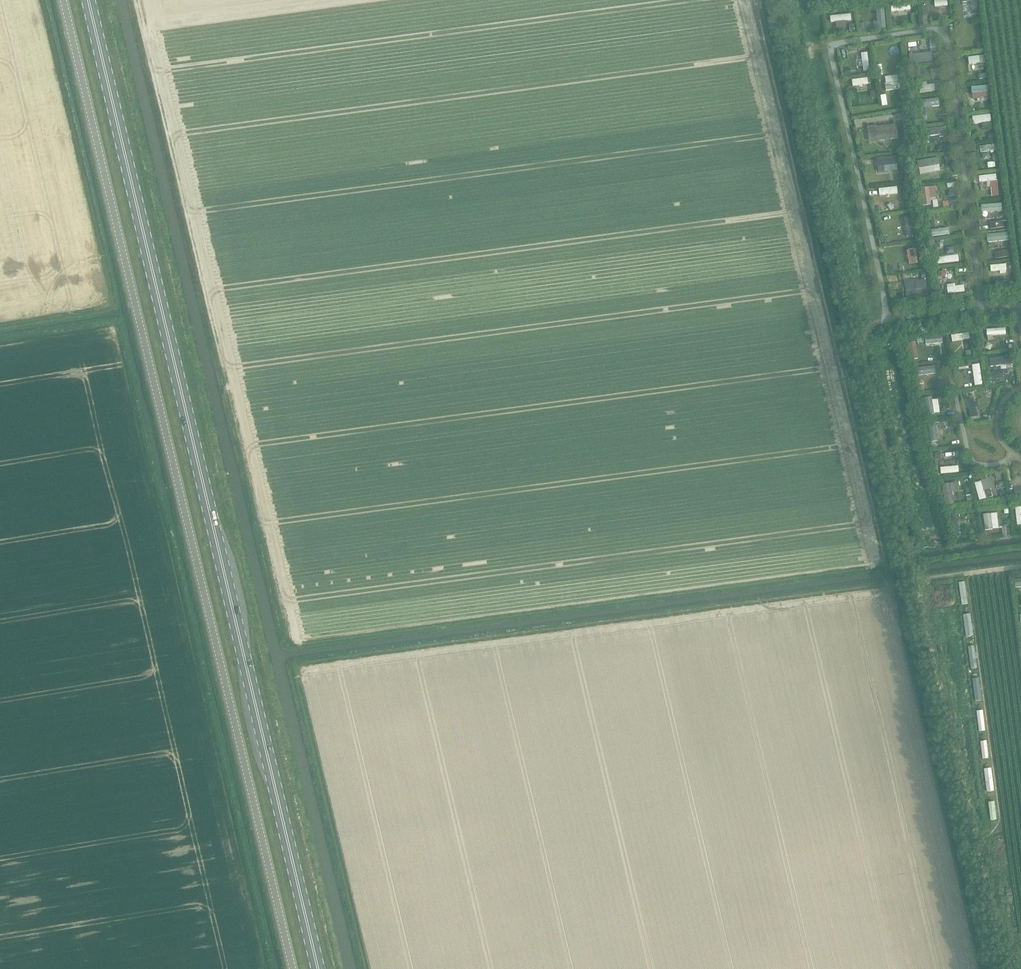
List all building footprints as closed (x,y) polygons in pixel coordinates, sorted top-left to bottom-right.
[(977,0),(969,0),(971,13),(978,12),(977,0)] [(909,2),(890,4),(890,11),(910,8),(909,2)] [(884,25),(882,6),(875,7),(878,25),(884,25)] [(849,13),(829,15),(829,21),(850,19),(849,13)] [(899,39),(892,41),(895,50),(902,47),(899,39)] [(868,69),(866,51),(859,52),(862,70),(868,69)] [(908,56),(909,62),(931,60),(930,53),(908,56)] [(984,54),(967,56),(968,63),(984,61),(984,54)] [(920,69),(916,76),(921,80),(926,73),(920,69)] [(866,77),(851,79),(852,85),(867,83),(866,77)] [(883,82),(884,90),(902,87),(901,80),(883,82)] [(933,83),(917,85),(918,92),(934,90),(933,83)] [(937,97),(920,99),(921,106),(938,105),(937,97)] [(989,113),(971,116),(972,123),(990,121),(989,113)] [(871,131),(873,131),(874,140),(897,137),(895,123),(875,125),(873,125),(871,126),(869,126),(869,128),(869,130),(871,131)] [(945,126),(923,128),(924,136),(946,133),(945,126)] [(995,143),(979,145),(980,152),(996,149),(995,143)] [(897,155),(874,157),(875,166),(898,163),(897,155)] [(937,156),(916,160),(917,168),(939,164),(937,156)] [(995,173),(978,175),(978,182),(996,180),(995,173)] [(896,186),(878,188),(878,195),(897,193),(896,186)] [(927,186),(920,188),(922,204),(930,203),(927,186)] [(1001,203),(980,204),(980,212),(1001,210),(1001,203)] [(913,235),(910,216),(903,217),(906,236),(913,235)] [(947,227),(930,229),(931,235),(948,233),(947,227)] [(1007,231),(985,234),(986,242),(1008,239),(1007,231)] [(957,254),(935,257),(936,263),(958,261),(957,254)] [(1005,263),(989,265),(990,271),(1006,270),(1005,263)] [(925,279),(903,281),(905,297),(926,295),(925,279)] [(964,291),(963,284),(946,287),(947,293),(964,291)] [(944,348),(951,347),(949,331),(941,332),(944,348)] [(968,332),(950,335),(951,341),(969,338),(968,332)] [(942,336),(924,337),(924,344),(942,343),(942,336)] [(981,384),(978,363),(971,364),(974,385),(981,384)] [(934,365),(917,367),(917,375),(934,373),(934,365)] [(931,396),(923,397),(925,414),(933,413),(931,396)] [(972,397),(965,399),(969,417),(976,415),(972,397)] [(938,424),(930,426),(933,442),(941,440),(938,424)] [(957,465),(939,467),(940,474),(958,472),(957,465)] [(981,480),(973,482),(978,500),(985,498),(981,480)] [(957,490),(955,481),(940,484),(944,505),(953,504),(951,491),(957,490)] [(972,493),(966,495),(967,503),(974,501),(972,493)] [(990,512),(982,513),(985,534),(993,533),(990,512)] [(955,514),(948,516),(953,538),(960,537),(955,514)]
